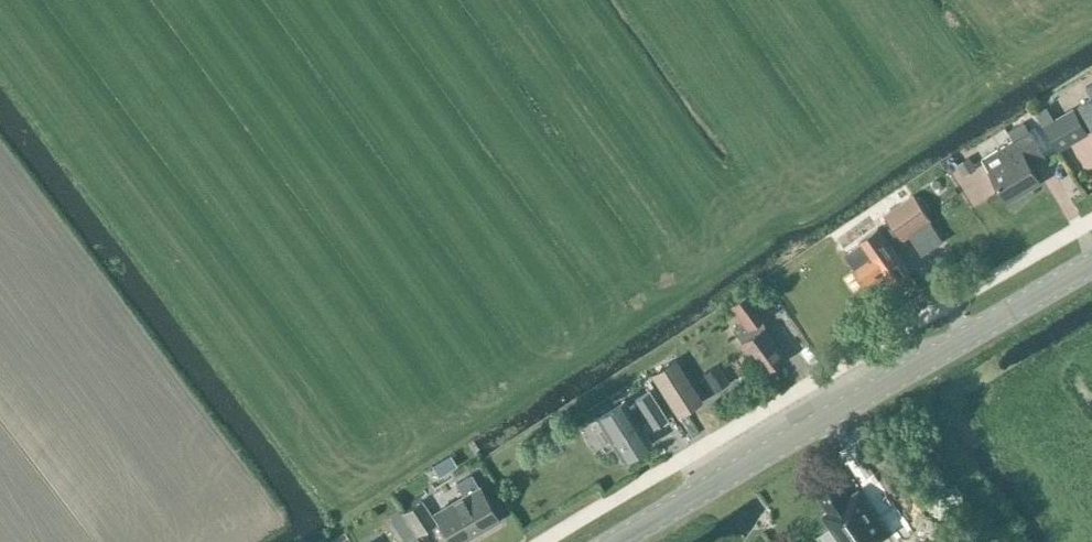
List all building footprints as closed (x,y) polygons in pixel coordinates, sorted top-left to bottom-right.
[(1086,87),(1091,96),(1079,104),(1091,127),(1091,83),(1086,87)] [(1089,134),(1074,107),(1042,125),(1058,152),(1089,134)] [(982,158),(990,172),(1007,201),(1040,181),(1028,161),(1043,152),(1030,130),(982,158)] [(900,237),(929,216),(913,195),(884,215),(900,237)] [(861,242),(846,253),(855,267),(853,268),(864,285),(882,272),(891,284),(909,271),(889,243),(888,244),(878,229),(864,238),(860,241),(861,242)] [(753,290),(732,305),(743,322),(734,329),(743,342),(742,343),(753,358),(758,354),(768,369),(785,357),(759,321),(770,314),(753,290)] [(699,400),(674,360),(652,375),(677,414),(699,400)] [(623,398),(594,416),(622,459),(650,441),(644,432),(665,418),(648,391),(634,400),(636,402),(628,407),(623,398)] [(471,473),(455,482),(462,496),(434,512),(452,541),(459,541),(498,519),(471,473)] [(832,473),(813,486),(833,516),(827,520),(843,541),(876,541),(888,534),(859,491),(848,498),(832,473)] [(417,534),(435,522),(420,499),(402,512),(417,534)] [(405,541),(415,535),(408,524),(398,531),(405,541)]
